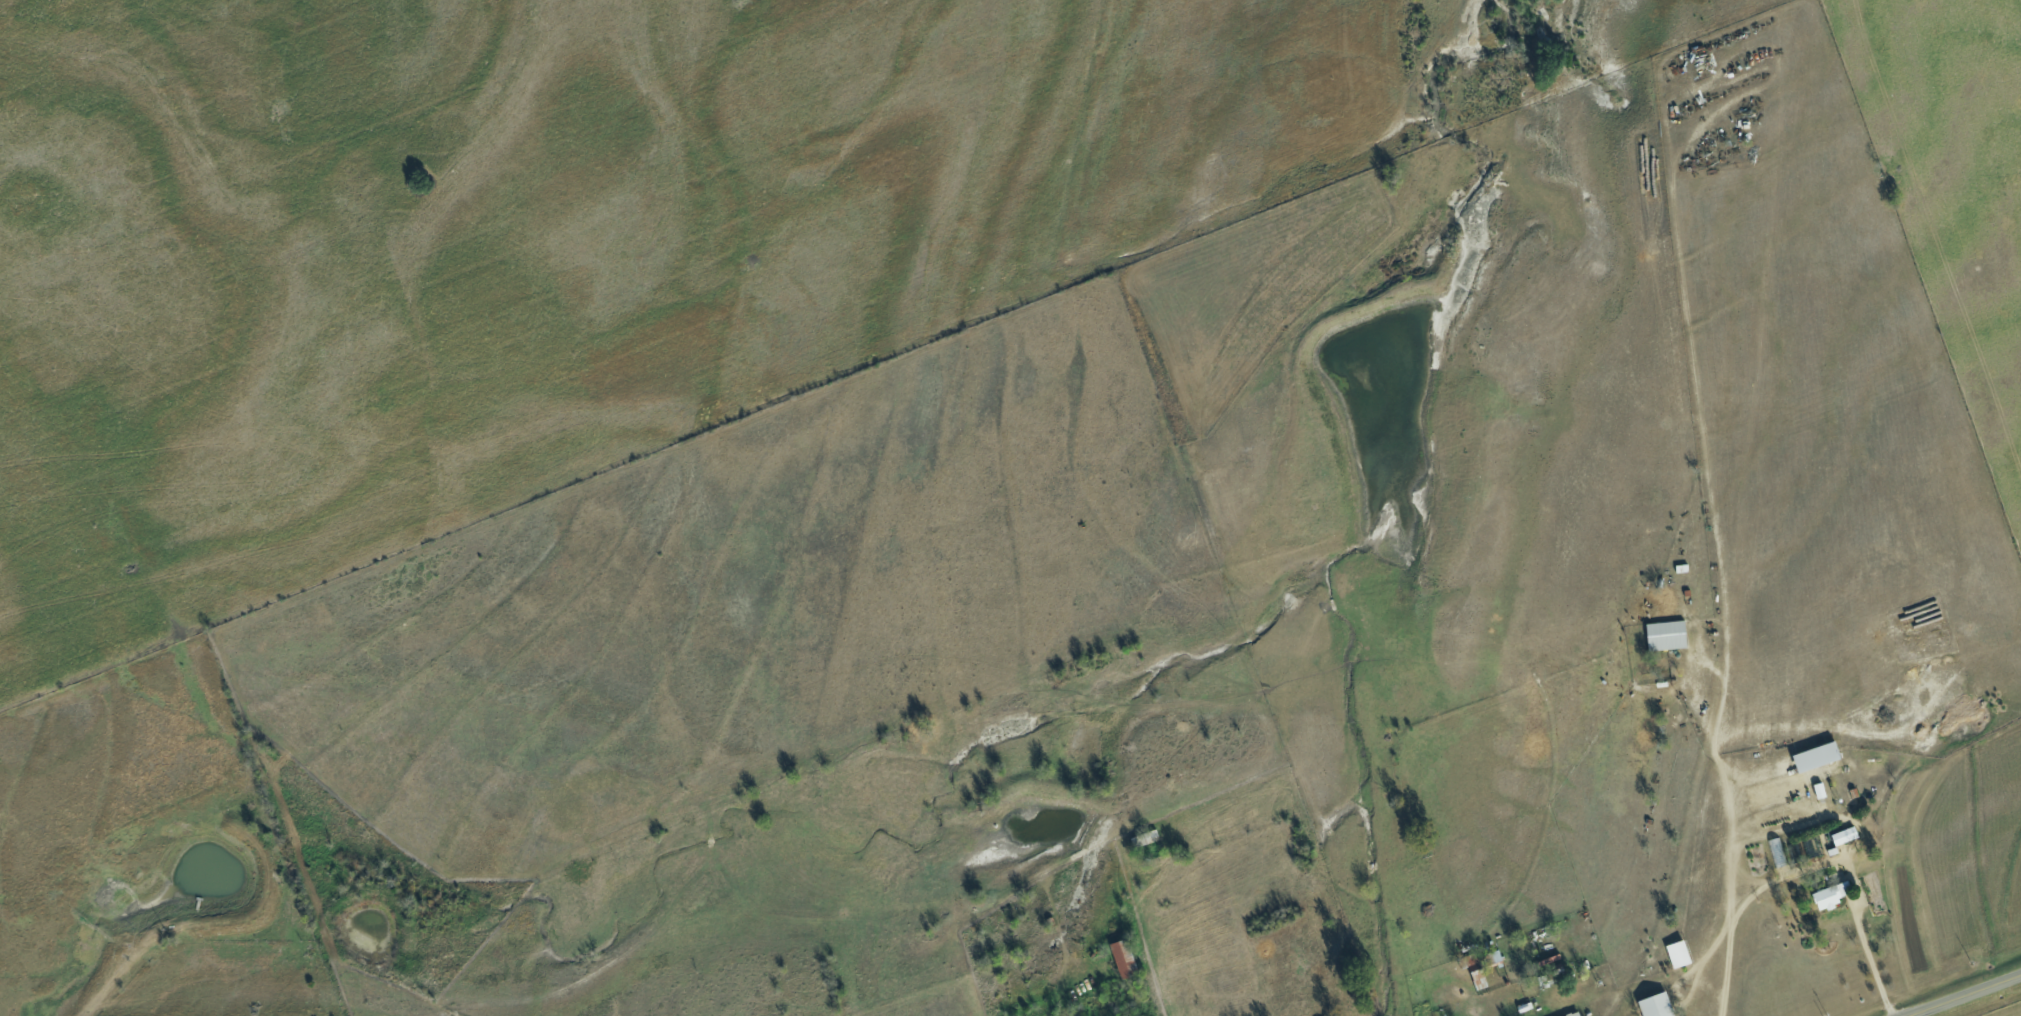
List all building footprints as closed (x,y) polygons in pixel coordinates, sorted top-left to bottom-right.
[(1687,646),(1684,619),(1645,624),(1648,651),(1687,646)] [(1792,754),(1798,772),(1840,758),(1834,740),(1792,754)] [(1816,798),(1825,796),(1822,781),(1813,783),(1816,798)] [(1858,837),(1854,826),(1831,834),(1835,845),(1858,837)] [(1818,911),(1838,905),(1835,897),(1851,892),(1848,881),(1812,892),(1818,911)] [(1665,990),(1637,1000),(1643,1015),(1674,1015),(1665,990)]
